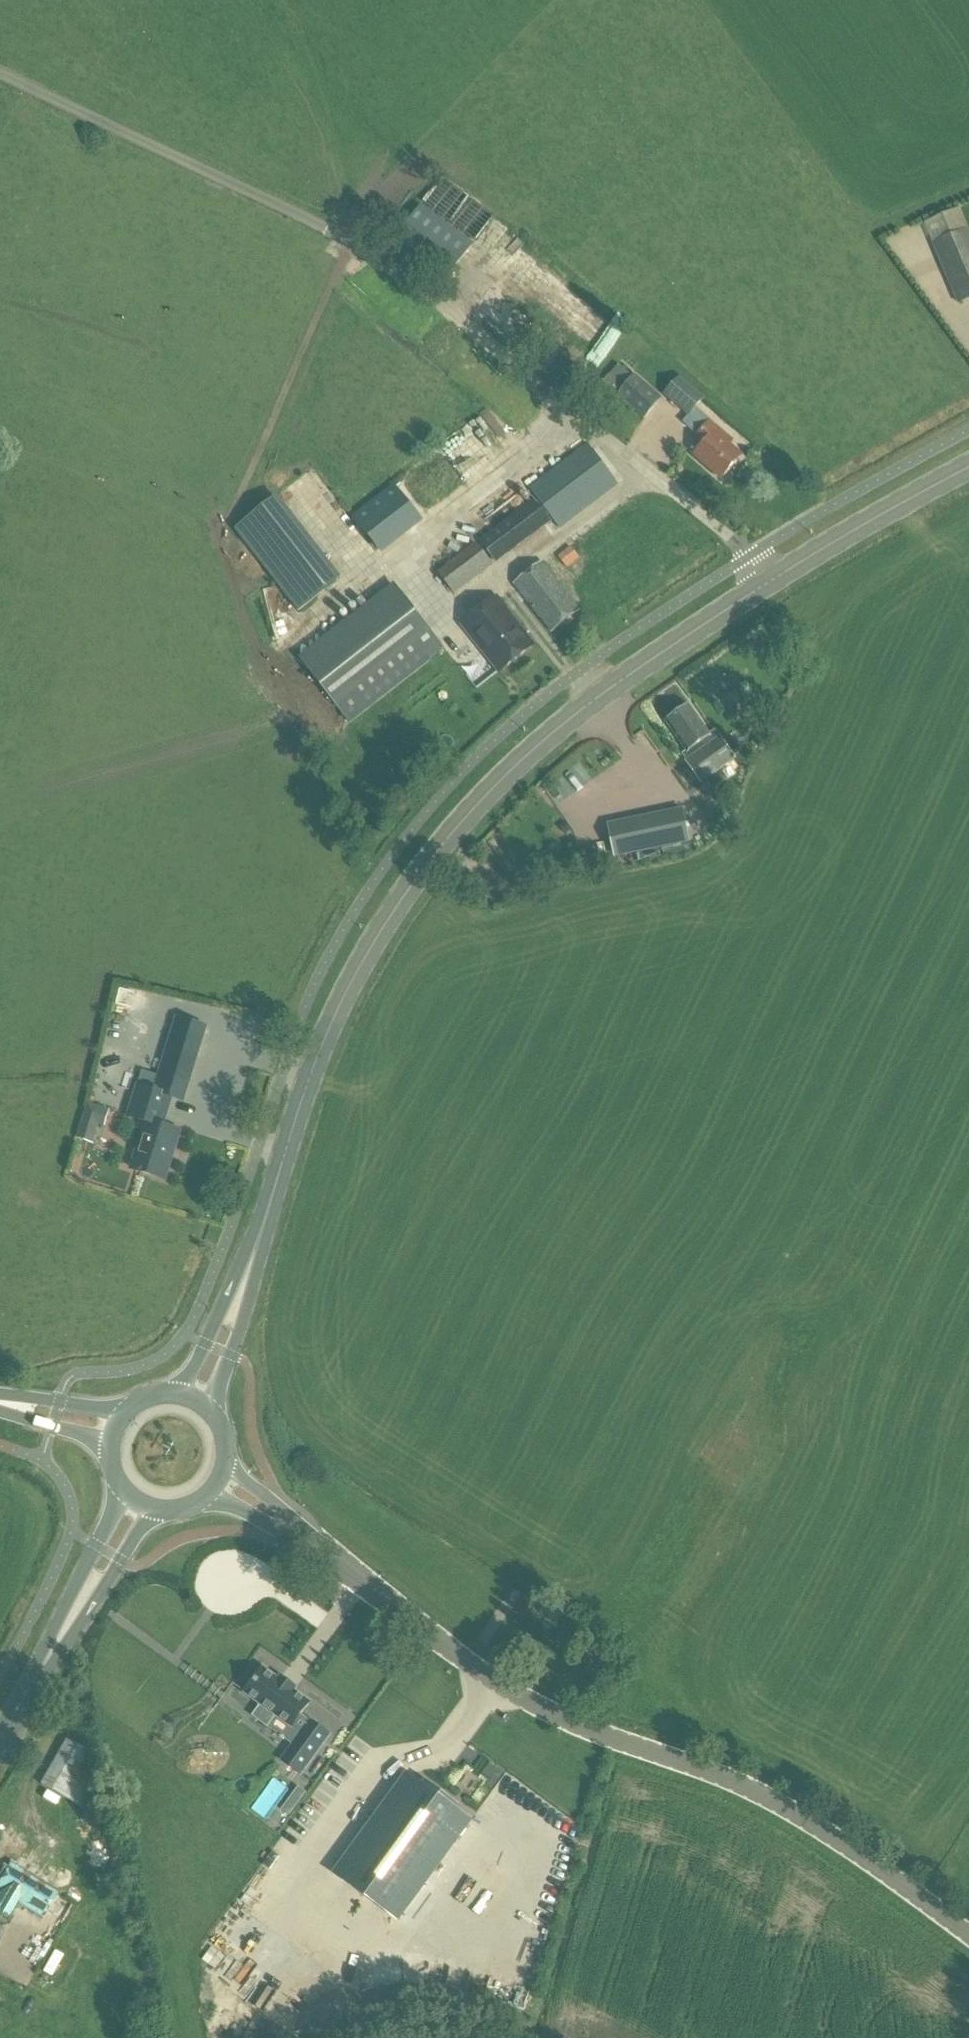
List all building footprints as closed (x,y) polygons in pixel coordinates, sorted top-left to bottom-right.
[(495,215),(444,177),(392,247),(444,285),(495,215)] [(387,184),(384,196),(398,200),(401,188),(387,184)] [(960,208),(925,223),(959,303),(968,299),(968,229),(960,208)] [(662,398),(636,376),(620,395),(646,417),(662,398)] [(665,395),(689,416),(695,409),(705,398),(681,377),(665,395)] [(729,438),(695,409),(689,416),(683,423),(699,436),(696,440),(703,446),(695,456),(723,479),(742,457),(725,443),(729,438)] [(561,529),(619,484),(589,445),(530,489),(537,498),(554,520),(561,529)] [(498,564),(554,520),(537,498),(480,541),(498,564)] [(275,499),(235,530),(298,611),(338,580),(275,499)] [(361,547),(396,518),(384,503),(349,532),(361,547)] [(362,543),(370,555),(397,535),(389,524),(362,543)] [(477,542),(438,571),(456,594),(494,565),(477,542)] [(569,569),(581,559),(572,547),(559,557),(569,569)] [(583,611),(544,562),(514,585),(553,634),(583,611)] [(396,587),(302,661),(349,721),(444,648),(396,587)] [(463,626),(501,674),(536,645),(498,599),(463,626)] [(670,722),(690,752),(710,739),(688,707),(670,722)] [(737,759),(722,737),(688,762),(703,783),(707,780),(722,770),(737,759)] [(722,770),(707,780),(714,789),(728,779),(722,770)] [(690,841),(683,810),(609,825),(615,857),(690,841)] [(491,875),(484,881),(496,895),(503,888),(491,875)] [(181,1132),(165,1127),(173,1098),(185,1102),(207,1028),(179,1019),(156,1092),(140,1087),(130,1117),(144,1122),(135,1149),(137,1151),(132,1169),(166,1180),(181,1132)] [(105,1127),(110,1110),(88,1103),(83,1121),(99,1125),(105,1127)] [(279,1680),(263,1669),(245,1693),(261,1704),(253,1716),(268,1727),(276,1715),(292,1727),(292,1726),(302,1733),(282,1760),(301,1774),(329,1735),(310,1721),(310,1722),(301,1715),(310,1703),(294,1691),(296,1688),(281,1678),(279,1680)] [(499,1733),(503,1719),(492,1715),(487,1730),(499,1733)] [(41,1785),(86,1811),(100,1786),(90,1780),(94,1772),(86,1768),(94,1755),(67,1739),(41,1785)] [(383,1806),(333,1874),(398,1921),(471,1820),(456,1809),(458,1806),(425,1782),(423,1785),(407,1773),(393,1792),(395,1793),(384,1807),(383,1806)] [(298,1787),(282,1810),(290,1816),(306,1793),(298,1787)] [(13,1917),(6,1913),(16,1895),(51,1915),(62,1896),(15,1869),(0,1894),(0,1940),(13,1917)]
